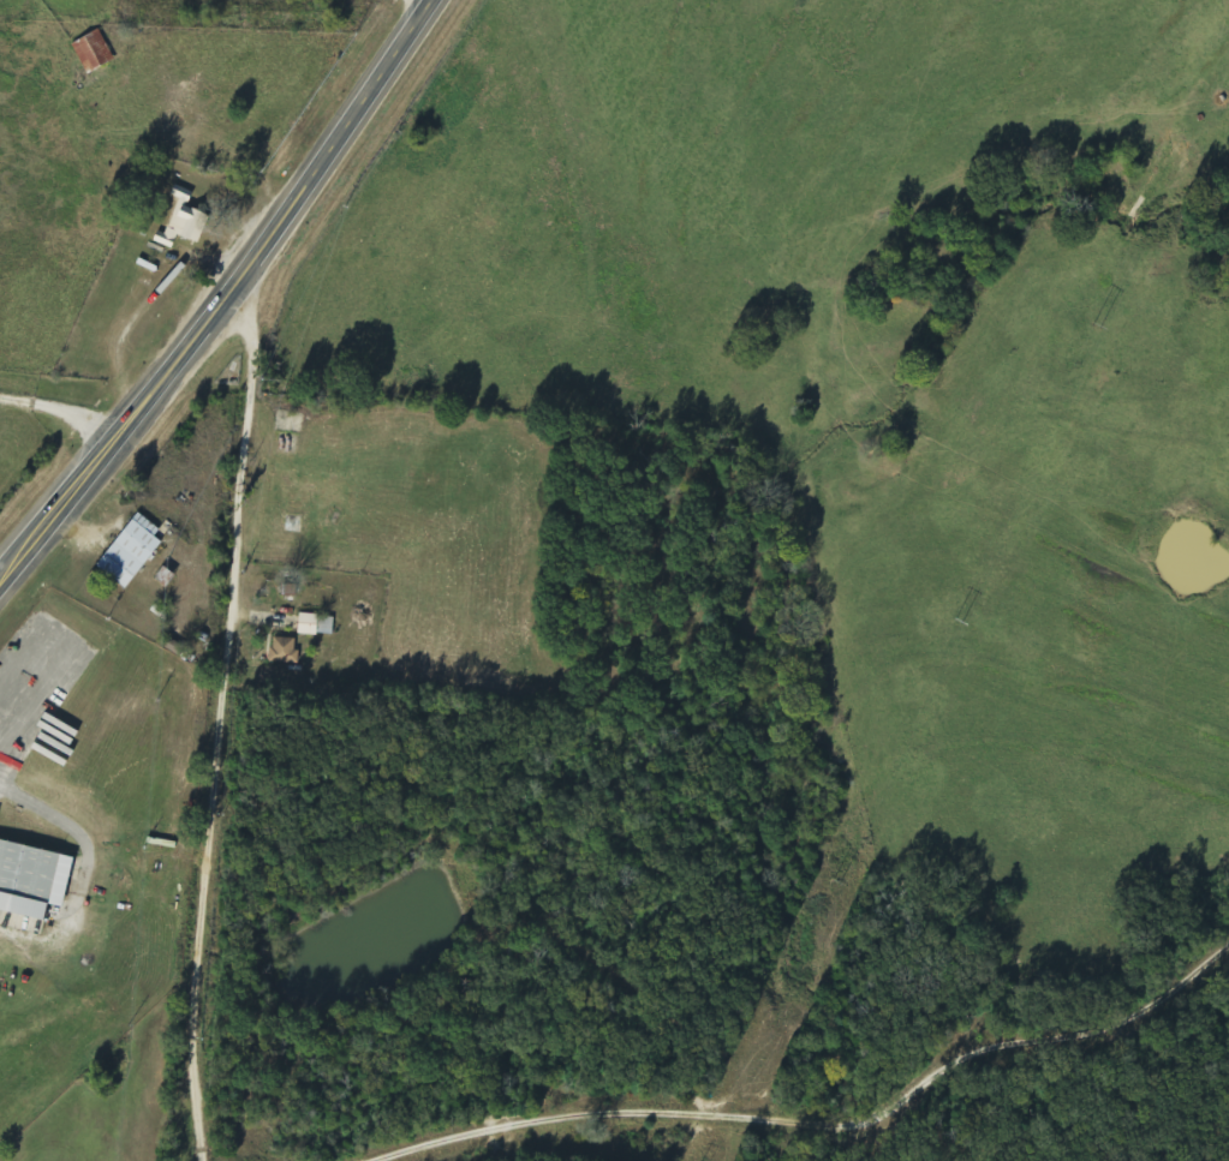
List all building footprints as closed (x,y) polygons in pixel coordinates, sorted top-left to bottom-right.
[(87,75),(115,60),(99,31),(72,45),(87,75)] [(187,204),(192,194),(176,186),(170,196),(187,204)] [(128,590),(166,537),(135,515),(97,568),(128,590)] [(333,637),(335,617),(300,614),(298,634),(333,637)] [(299,665),(299,651),(295,650),(295,640),(273,639),(272,664),(299,665)] [(0,842),(0,912),(44,921),(48,905),(62,908),(73,857),(0,842)]
